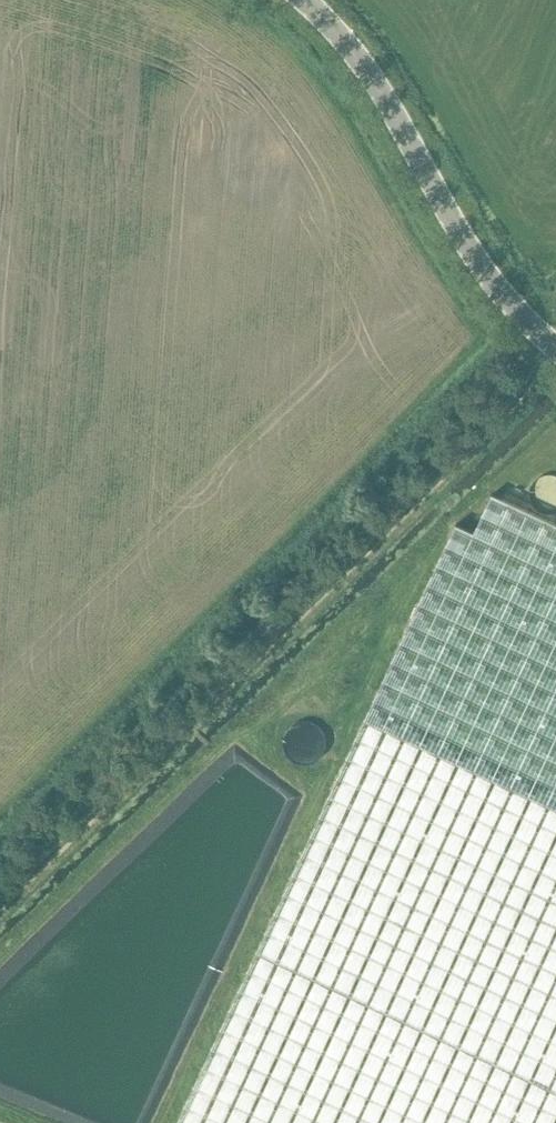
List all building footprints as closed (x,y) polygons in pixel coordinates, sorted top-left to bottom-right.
[(493,497),(475,535),(457,527),(180,1122),(555,1122),(555,526),(493,497)]
